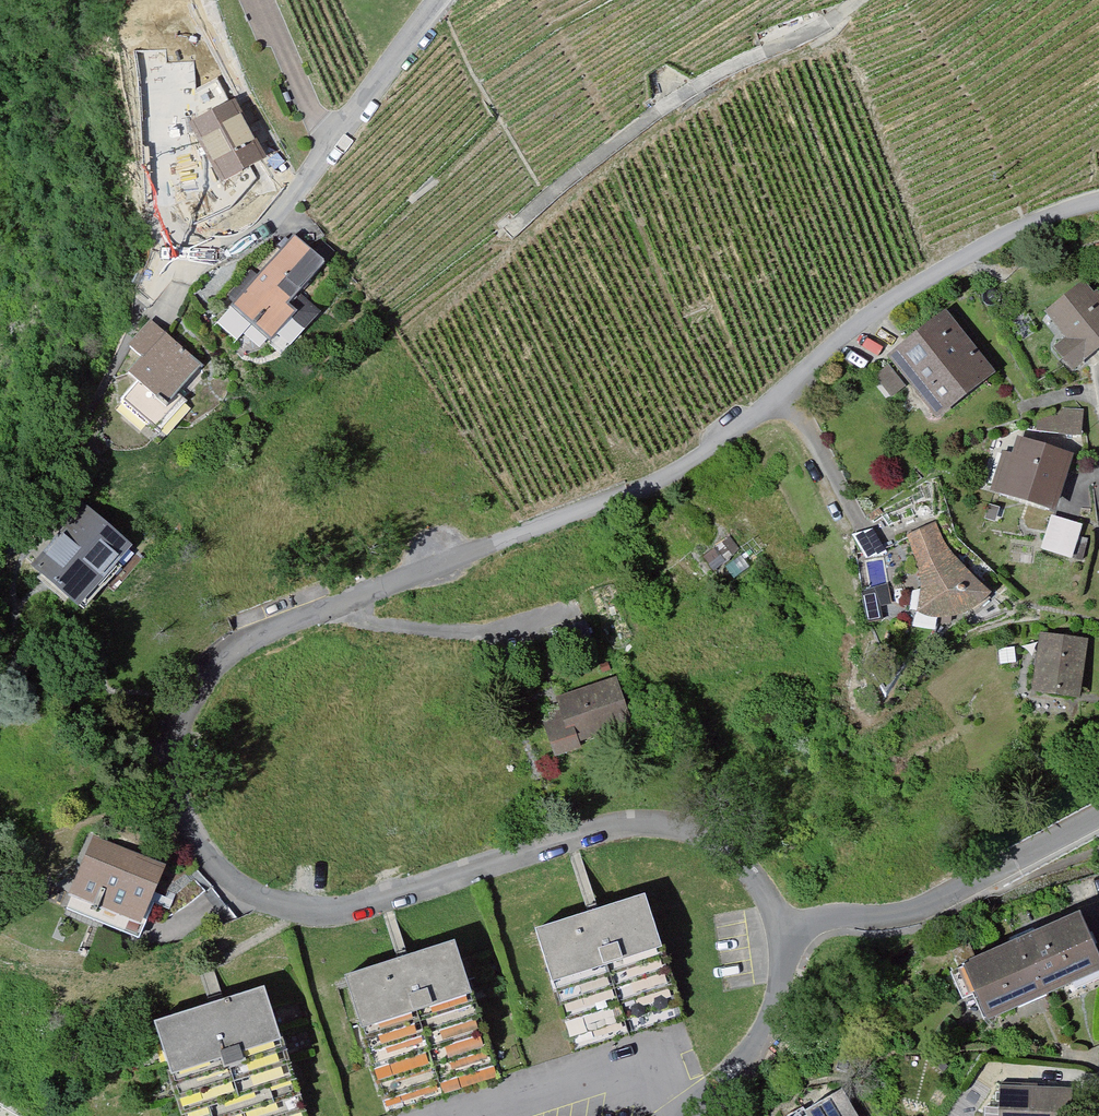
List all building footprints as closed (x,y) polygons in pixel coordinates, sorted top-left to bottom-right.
[(225,81),(181,103),(224,191),(268,169),(225,81)] [(327,270),(295,245),(241,314),(272,339),(327,270)] [(1055,317),(1075,340),(1063,350),(1079,368),(1098,351),(1098,309),(1084,291),(1055,317)] [(947,321),(899,362),(946,418),(995,377),(947,321)] [(198,374),(153,333),(136,352),(150,364),(135,381),(144,390),(129,406),(151,426),(198,374)] [(1087,415),(1042,413),(1042,436),(1086,437),(1087,415)] [(1072,461),(1022,446),(1016,463),(1004,460),(994,493),(1056,512),(1072,461)] [(131,554),(75,506),(60,523),(71,533),(39,570),(83,609),(131,554)] [(1050,514),(1038,547),(1070,559),(1082,525),(1050,514)] [(954,570),(937,532),(909,544),(931,592),(919,597),(933,629),(989,604),(970,562),(954,570)] [(736,560),(727,546),(708,559),(717,572),(736,560)] [(861,591),(868,621),(883,619),(880,606),(892,604),(888,584),(861,591)] [(1089,646),(1044,639),(1037,690),(1081,697),(1089,646)] [(565,718),(547,724),(558,756),(632,731),(617,686),(561,704),(565,718)] [(160,874),(99,847),(78,895),(139,922),(160,874)] [(648,903),(541,937),(575,1046),(683,1013),(648,903)] [(1079,927),(970,972),(990,1021),(1098,977),(1079,927)] [(456,951),(350,985),(392,1113),(497,1078),(456,951)] [(160,1031),(188,1115),(305,1115),(266,997),(160,1031)] [(1004,1093),(1004,1115),(1067,1115),(1067,1093),(1004,1093)] [(845,1099),(816,1115),(855,1115),(845,1099)]
